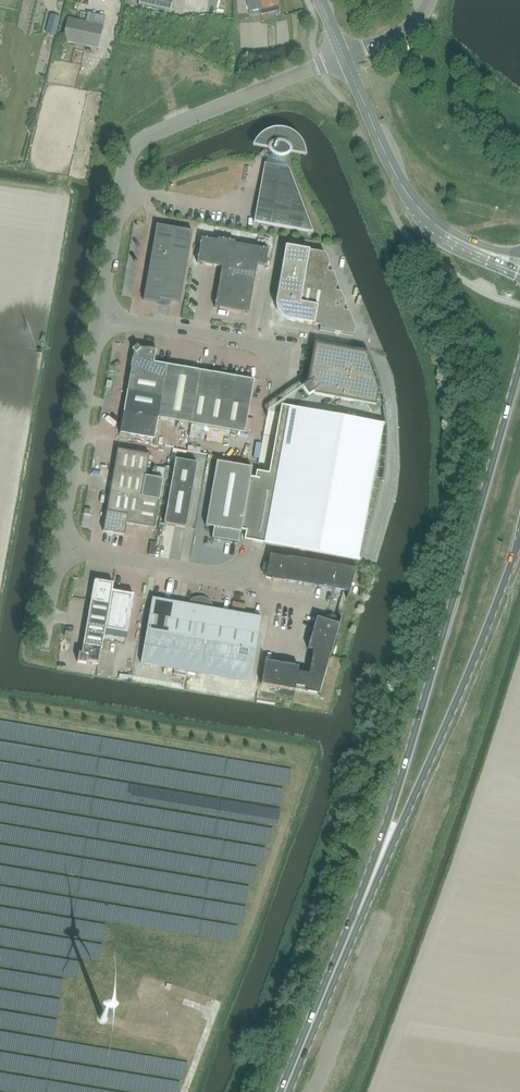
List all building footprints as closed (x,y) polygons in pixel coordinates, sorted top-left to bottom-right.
[(173,0),(140,0),(139,5),(170,12),(173,0)] [(249,12),(260,10),(262,21),(281,17),(277,0),(247,0),(249,12)] [(67,18),(62,42),(98,49),(102,25),(104,19),(86,15),(85,22),(67,18)] [(52,16),(47,34),(57,36),(61,18),(52,16)] [(260,143),(263,145),(269,148),(269,149),(269,150),(269,151),(270,152),(270,153),(272,155),(265,163),(264,163),(254,222),(313,233),(284,157),(288,155),(289,154),(289,153),(289,152),(300,151),(300,152),(301,151),(301,149),(300,146),(295,140),(290,136),(283,133),(275,133),(268,135),(262,139),(261,140),(260,141),(258,143),(259,144),(260,143)] [(143,300),(159,303),(159,299),(180,302),(192,231),(156,225),(143,300)] [(263,250),(264,249),(263,249),(263,250),(234,244),(234,242),(230,241),(229,241),(223,240),(222,240),(218,239),(217,242),(206,240),(207,239),(206,239),(206,240),(201,239),(200,243),(199,243),(199,244),(200,244),(198,258),(197,258),(198,258),(197,263),(201,264),(201,265),(202,265),(202,264),(222,267),(215,302),(215,303),(214,308),(219,309),(219,310),(220,310),(220,309),(243,313),(243,314),(244,313),(248,314),(253,286),(254,286),(254,285),(253,285),(254,281),(255,281),(254,280),(255,276),(256,276),(256,275),(255,275),(257,265),(266,266),(267,256),(268,256),(268,255),(267,255),(268,250),(263,250)] [(285,247),(275,303),(275,305),(276,308),(276,311),(278,313),(279,315),(281,317),(284,319),(286,320),(289,321),(320,326),(319,330),(353,336),(355,328),(348,312),(343,311),(345,303),(340,293),(335,292),(337,283),(333,273),(327,272),(329,264),(325,254),(285,247)] [(366,354),(324,346),(315,345),(308,384),(302,387),(308,396),(312,393),(315,394),(366,404),(371,411),(379,406),(376,402),(378,391),(366,354)] [(134,352),(130,375),(165,381),(167,365),(154,363),(156,351),(139,348),(137,346),(132,349),(134,352)] [(191,425),(200,371),(167,365),(165,381),(162,397),(158,419),(191,425)] [(254,380),(200,371),(191,425),(244,434),(254,380)] [(165,381),(130,375),(127,391),(162,397),(165,381)] [(158,419),(162,397),(127,391),(123,413),(158,419)] [(250,477),(241,530),(246,531),(244,540),(278,546),(357,561),(382,425),(303,410),(281,406),(268,474),(256,472),(255,478),(250,477)] [(154,440),(158,419),(123,413),(119,434),(120,434),(154,440)] [(204,447),(205,440),(192,438),(191,445),(204,447)] [(111,466),(111,470),(145,477),(149,455),(117,449),(114,466),(111,466)] [(164,524),(185,528),(197,464),(175,460),(164,524)] [(241,533),(241,530),(250,477),(252,468),(216,462),(205,527),(213,528),(212,539),(238,543),(240,533),(241,533)] [(112,476),(110,492),(142,498),(159,501),(163,479),(145,477),(111,470),(110,475),(112,476)] [(138,517),(142,498),(110,492),(107,507),(104,507),(104,511),(138,517)] [(142,498),(138,517),(137,526),(154,529),(159,501),(142,498)] [(137,526),(138,517),(104,511),(103,516),(105,517),(103,532),(124,536),(126,524),(137,526)] [(285,582),(285,581),(289,559),(288,559),(270,555),(268,563),(269,563),(266,578),(273,579),(273,580),(285,582)] [(301,584),(305,561),(288,558),(288,559),(289,559),(285,581),(301,584)] [(317,587),(321,563),(305,561),(301,584),(317,587)] [(333,590),(337,566),(321,563),(317,587),(333,590)] [(356,569),(337,566),(333,590),(348,592),(346,599),(347,599),(356,569)] [(94,581),(90,602),(110,605),(112,591),(113,584),(94,581)] [(112,591),(110,605),(105,630),(126,634),(133,595),(112,591)] [(187,672),(200,598),(199,598),(197,598),(196,599),(194,599),(193,600),(192,605),(152,598),(140,664),(187,672)] [(223,655),(231,612),(209,608),(210,603),(208,601),(206,600),(204,599),(202,598),(200,598),(187,672),(249,683),(253,661),(223,655)] [(105,630),(110,605),(90,602),(86,627),(105,630)] [(261,618),(231,612),(223,655),(253,661),(261,618)] [(317,618),(312,633),(335,640),(341,618),(340,618),(339,624),(317,618)] [(105,630),(86,627),(81,654),(79,654),(77,663),(86,664),(86,662),(98,664),(101,649),(105,630)] [(330,656),(335,640),(312,633),(307,649),(312,651),(327,656),(330,656)] [(325,666),(327,656),(312,651),(309,674),(298,673),(295,690),(318,694),(326,666),(325,666)] [(278,688),(282,664),(266,661),(266,659),(265,659),(261,685),(278,688)] [(295,690),(298,673),(297,672),(298,667),(282,664),(278,688),(295,691),(295,690)] [(99,1019),(99,1020),(99,1021),(100,1021),(100,1022),(101,1022),(101,1023),(102,1023),(103,1023),(104,1023),(105,1023),(106,1023),(106,1022),(107,1022),(107,1021),(107,1020),(107,1019),(107,1018),(107,1017),(106,1016),(105,1016),(105,1015),(104,1015),(103,1015),(102,1015),(101,1016),(100,1016),(100,1017),(99,1018),(99,1019)]
